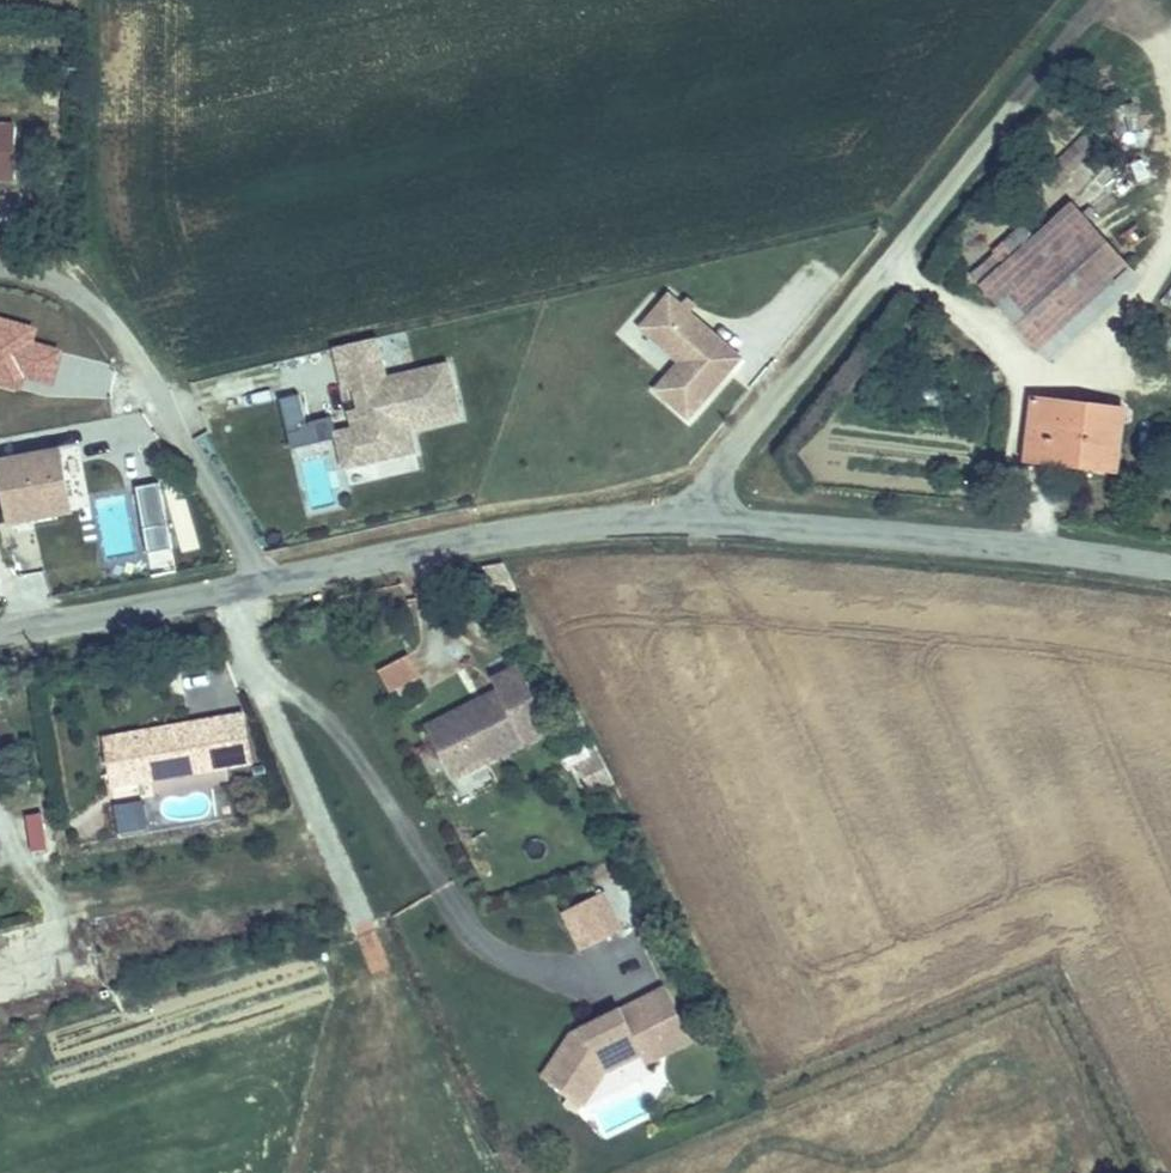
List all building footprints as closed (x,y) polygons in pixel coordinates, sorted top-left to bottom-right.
[(1099,124),(1042,179),(1055,191),(1111,136),(1099,124)] [(17,128),(0,128),(0,179),(16,180),(17,128)] [(972,275),(1013,320),(1103,239),(1072,204),(1016,254),(1007,244),(972,275)] [(1128,268),(1103,239),(1013,320),(1039,348),(1128,268)] [(26,294),(0,298),(0,335),(32,329),(26,294)] [(741,359),(669,296),(641,329),(680,363),(656,391),(689,419),(741,359)] [(386,380),(377,339),(336,349),(346,390),(368,385),(373,408),(351,413),(355,430),(363,465),(416,453),(410,429),(461,418),(449,365),(386,380)] [(373,408),(368,385),(346,390),(351,413),(373,408)] [(280,397),(308,514),(341,506),(326,443),(336,441),(329,416),(306,421),(299,392),(280,397)] [(1077,467),(1117,471),(1124,411),(1035,400),(1028,461),(1050,463),(1051,454),(1078,458),(1077,467)] [(363,465),(355,430),(338,434),(346,469),(363,465)] [(72,511),(61,452),(1,463),(12,523),(72,511)] [(1078,458),(1051,454),(1050,463),(1077,467),(1078,458)] [(387,692),(419,683),(412,656),(380,665),(387,692)] [(455,777),(549,730),(519,670),(497,681),(502,692),(430,728),(455,777)] [(112,786),(226,766),(219,721),(104,741),(112,786)] [(613,782),(599,754),(578,765),(593,793),(613,782)] [(34,853),(48,851),(42,814),(28,817),(34,853)] [(623,931),(605,893),(587,902),(606,940),(623,931)] [(606,940),(587,902),(566,912),(585,950),(606,940)] [(691,1041),(665,990),(649,998),(667,1033),(639,1047),(643,1054),(648,1063),(691,1041)] [(639,1047),(667,1033),(649,998),(621,1012),(623,1016),(615,1020),(613,1016),(572,1037),(546,1076),(585,1103),(605,1073),(643,1054),(639,1047)]
